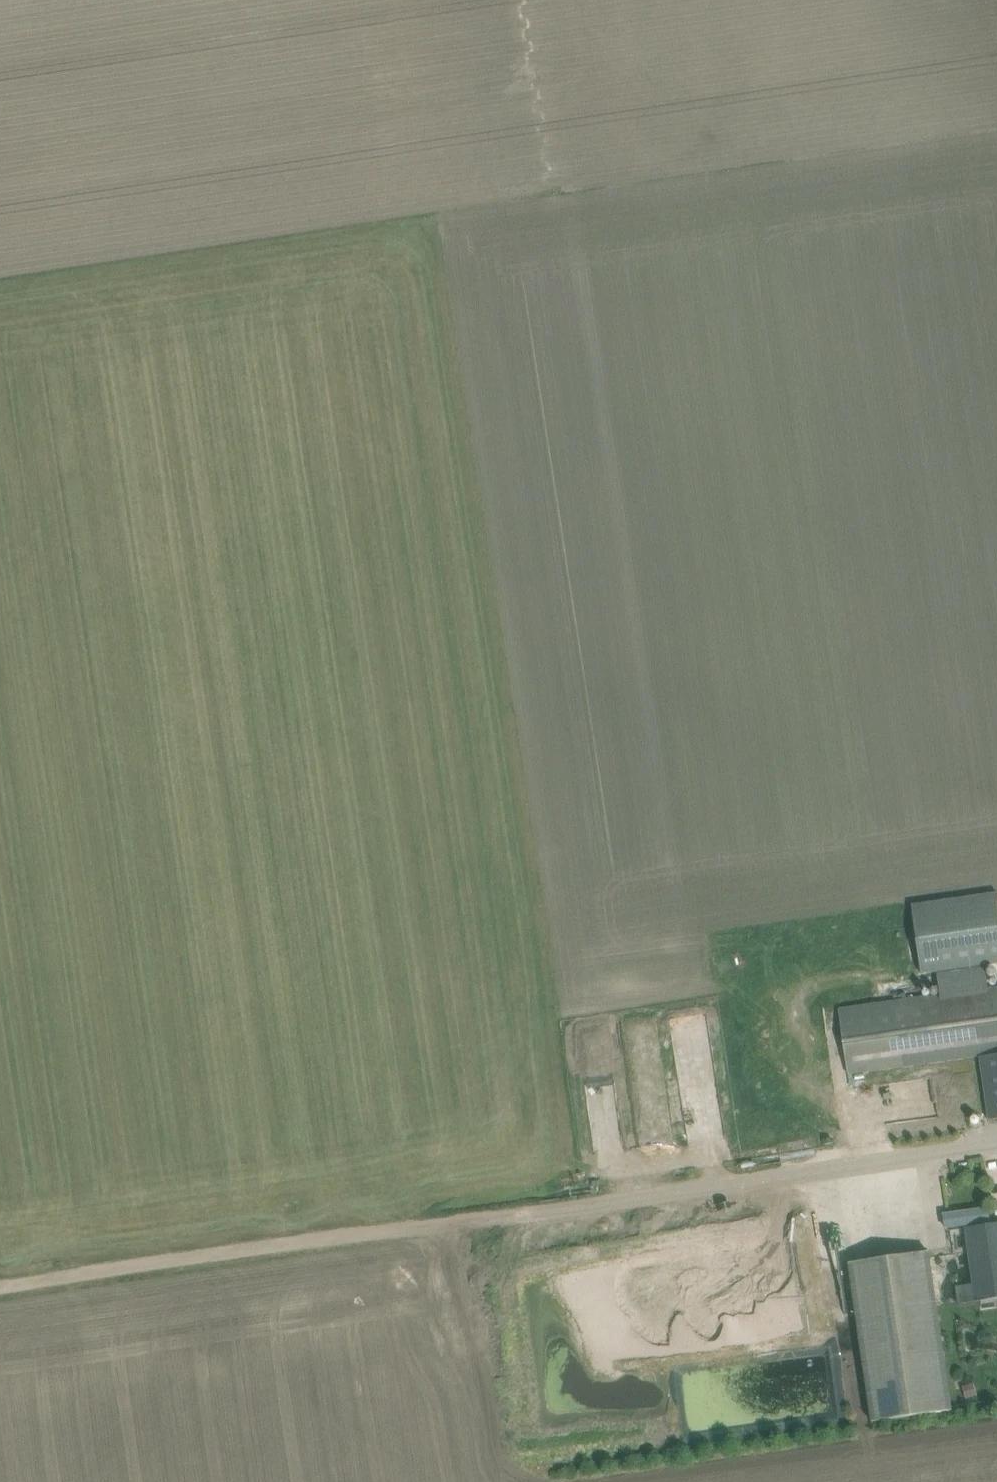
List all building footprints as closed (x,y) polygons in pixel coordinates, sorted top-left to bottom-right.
[(996,966),(996,897),(826,922),(836,989),(938,975),(986,968),(996,966)] [(840,1010),(849,1073),(996,1052),(996,987),(989,988),(986,968),(938,975),(941,995),(840,1010)] [(988,1108),(983,1108),(985,1119),(990,1119),(990,1120),(996,1119),(996,1054),(981,1056),(988,1108)] [(990,1221),(989,1216),(988,1207),(948,1213),(944,1214),(946,1227),(990,1221)] [(976,1301),(996,1298),(996,1223),(994,1223),(965,1227),(976,1301)] [(850,1260),(872,1418),(952,1407),(930,1248),(850,1260)] [(974,1382),(963,1386),(967,1399),(978,1395),(974,1382)]
